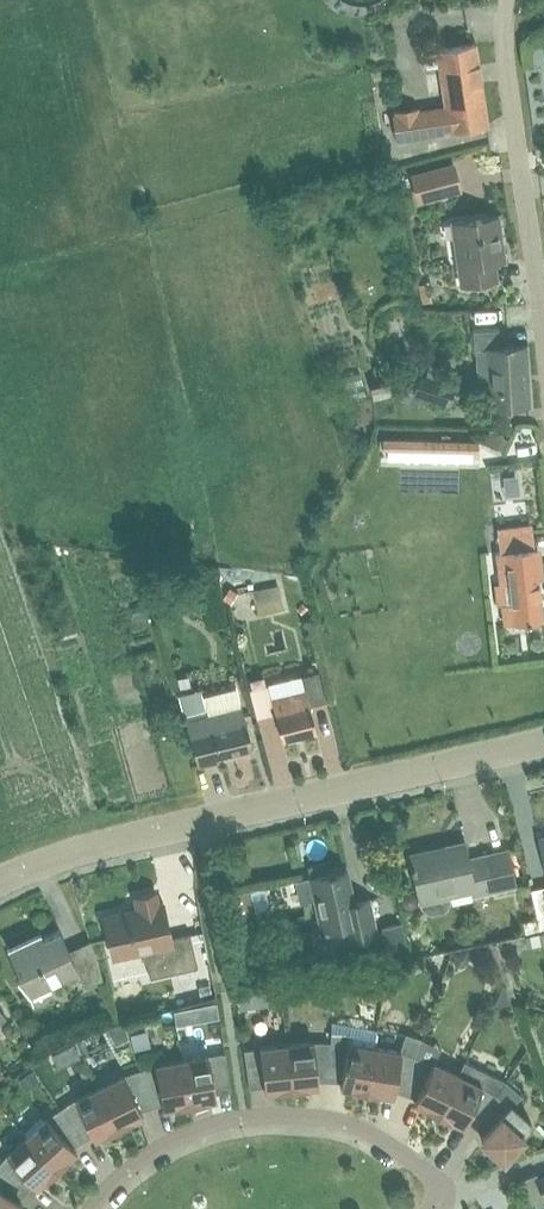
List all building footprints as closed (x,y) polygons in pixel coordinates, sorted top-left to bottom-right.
[(395,138),(450,130),(450,132),(464,130),(488,126),(475,43),(438,49),(446,105),(419,109),(418,105),(393,109),(394,112),(391,112),(395,138)] [(417,202),(462,190),(454,161),(409,173),(417,202)] [(505,261),(498,214),(452,221),(461,286),(503,279),(503,278),(494,279),(492,263),(505,261)] [(486,346),(489,390),(490,408),(530,406),(526,344),(501,346),(500,325),(473,326),(475,347),(486,346)] [(456,385),(420,374),(419,376),(410,372),(404,389),(412,391),(412,393),(449,405),(456,385)] [(388,373),(368,377),(372,392),(391,388),(388,373)] [(490,429),(484,443),(497,448),(503,435),(490,429)] [(384,438),(383,449),(479,451),(479,440),(384,438)] [(493,492),(494,517),(524,516),(523,491),(493,492)] [(531,525),(496,528),(498,551),(496,551),(499,581),(503,581),(514,580),(516,603),(502,604),(505,624),(543,619),(536,561),(535,547),(533,547),(531,525)] [(253,591),(258,614),(283,608),(278,585),(253,591)] [(223,599),(231,603),(237,592),(229,587),(223,599)] [(269,685),(249,690),(255,713),(274,708),(282,739),(316,730),(310,704),(309,704),(305,689),(272,698),(269,685)] [(202,696),(205,707),(184,713),(198,765),(219,760),(218,755),(252,746),(246,720),(245,721),(236,687),(202,696)] [(472,889),(473,894),(515,885),(512,874),(507,851),(468,859),(464,842),(410,854),(421,900),(422,908),(426,911),(432,914),(444,911),(448,907),(450,900),(449,894),(472,889)] [(300,880),(304,900),(314,898),(321,929),(344,924),(347,941),(362,938),(362,936),(377,933),(375,924),(370,900),(380,898),(380,896),(354,902),(347,871),(335,874),(334,871),(298,879),(299,881),(300,880)] [(543,930),(543,886),(530,889),(539,931),(543,930)] [(256,913),(251,889),(227,894),(232,918),(256,913)] [(404,906),(410,908),(414,907),(417,904),(417,898),(415,894),(411,891),(405,893),(402,896),(402,902),(404,906)] [(103,915),(108,939),(113,958),(144,951),(150,978),(198,967),(190,933),(172,937),(164,902),(159,903),(156,892),(135,897),(138,911),(129,913),(129,910),(103,915)] [(401,923),(381,927),(387,952),(406,948),(401,923)] [(85,986),(103,980),(90,940),(89,940),(90,944),(70,954),(59,929),(43,937),(40,931),(7,947),(19,972),(16,975),(29,994),(78,971),(85,986)] [(527,936),(529,946),(543,943),(543,932),(527,936)] [(454,952),(456,966),(465,965),(470,958),(468,949),(454,952)] [(391,978),(399,977),(403,972),(403,962),(390,965),(391,978)] [(386,964),(371,967),(373,975),(384,976),(386,964)] [(285,1004),(303,1001),(300,984),(283,987),(285,1004)] [(503,984),(495,1003),(502,1007),(511,1003),(504,984),(503,984)] [(201,995),(211,992),(210,985),(199,987),(201,995)] [(265,991),(239,995),(241,1007),(267,1004),(265,991)] [(216,1002),(173,1010),(176,1025),(218,1016),(217,1012),(216,1002)] [(367,1092),(375,1047),(378,1029),(351,1024),(331,1020),(331,1032),(331,1041),(330,1072),(343,1072),(340,1086),(351,1088),(350,1089),(367,1092)] [(9,1022),(1,1028),(8,1036),(16,1030),(9,1022)] [(48,1039),(44,1026),(30,1030),(34,1043),(48,1039)] [(400,1051),(375,1047),(367,1092),(383,1095),(383,1094),(394,1095),(396,1081),(408,1085),(422,1038),(406,1032),(400,1051)] [(441,1048),(422,1038),(408,1085),(420,1089),(414,1102),(424,1107),(423,1108),(438,1115),(458,1073),(434,1061),(441,1048)] [(50,1054),(57,1068),(80,1055),(74,1041),(50,1054)] [(314,1041),(287,1044),(292,1090),(309,1088),(308,1087),(319,1085),(317,1071),(330,1072),(331,1041),(314,1041)] [(275,1092),(292,1090),(287,1044),(268,1046),(244,1049),(249,1088),(250,1088),(249,1079),(263,1077),(265,1091),(275,1090),(275,1092)] [(182,1059),(190,1105),(207,1102),(207,1100),(217,1098),(214,1084),(228,1082),(230,1091),(231,1091),(225,1052),(202,1056),(182,1059)] [(155,1064),(139,1069),(149,1098),(161,1094),(163,1108),(174,1106),(174,1108),(190,1105),(182,1059),(155,1064)] [(465,1061),(458,1073),(438,1115),(453,1122),(454,1121),(463,1126),(469,1113),(480,1120),(497,1095),(505,1081),(465,1061)] [(32,1069),(18,1079),(26,1091),(40,1081),(32,1069)] [(123,1075),(99,1087),(119,1128),(134,1121),(134,1119),(143,1115),(137,1102),(149,1098),(139,1069),(123,1075)] [(522,1134),(531,1122),(511,1105),(521,1094),(505,1081),(497,1095),(480,1120),(490,1127),(481,1137),(503,1157),(523,1135),(522,1134)] [(119,1128),(99,1087),(75,1099),(61,1108),(78,1133),(88,1126),(94,1139),(104,1134),(104,1135),(119,1128)] [(78,1133),(61,1108),(47,1118),(27,1136),(58,1170),(70,1159),(69,1158),(77,1151),(67,1140),(78,1133)] [(27,1136),(6,1154),(0,1162),(0,1171),(19,1186),(27,1177),(36,1187),(44,1181),(45,1181),(58,1170),(27,1136)] [(19,1186),(0,1171),(0,1208),(20,1208),(23,1204),(11,1196),(19,1186)]
